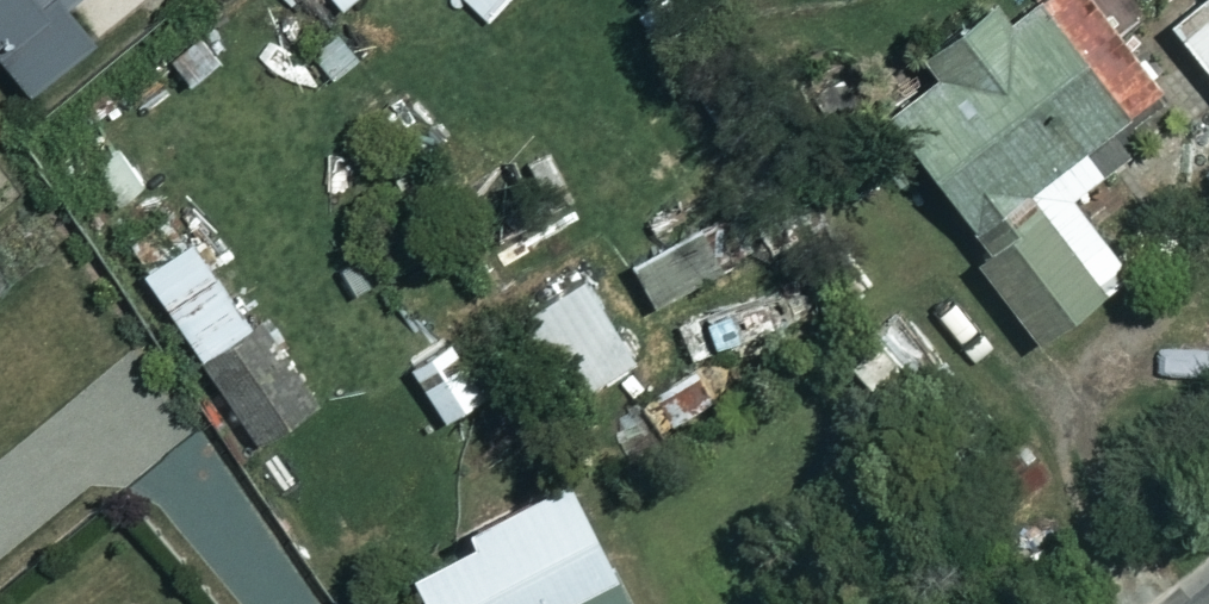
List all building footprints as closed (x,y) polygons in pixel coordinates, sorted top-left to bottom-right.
[(27,87),(91,34),(65,2),(68,0),(0,0),(0,53),(27,87)] [(485,17),(502,0),(469,0),(485,17)] [(1043,0),(979,0),(921,41),(940,68),(888,104),(984,239),(971,248),(1032,334),(1125,268),(1068,188),(1097,168),(1078,142),(1121,111),(1043,0)] [(1173,27),(1208,70),(1208,0),(1206,0),(1173,27)] [(312,402),(178,200),(121,237),(256,440),(312,402)] [(749,250),(729,212),(632,263),(652,301),(749,250)] [(634,357),(578,269),(517,308),(573,396),(634,357)] [(483,392),(449,336),(408,361),(442,417),(483,392)] [(562,464),(460,511),(467,526),(406,554),(428,603),(626,603),(562,464)]
